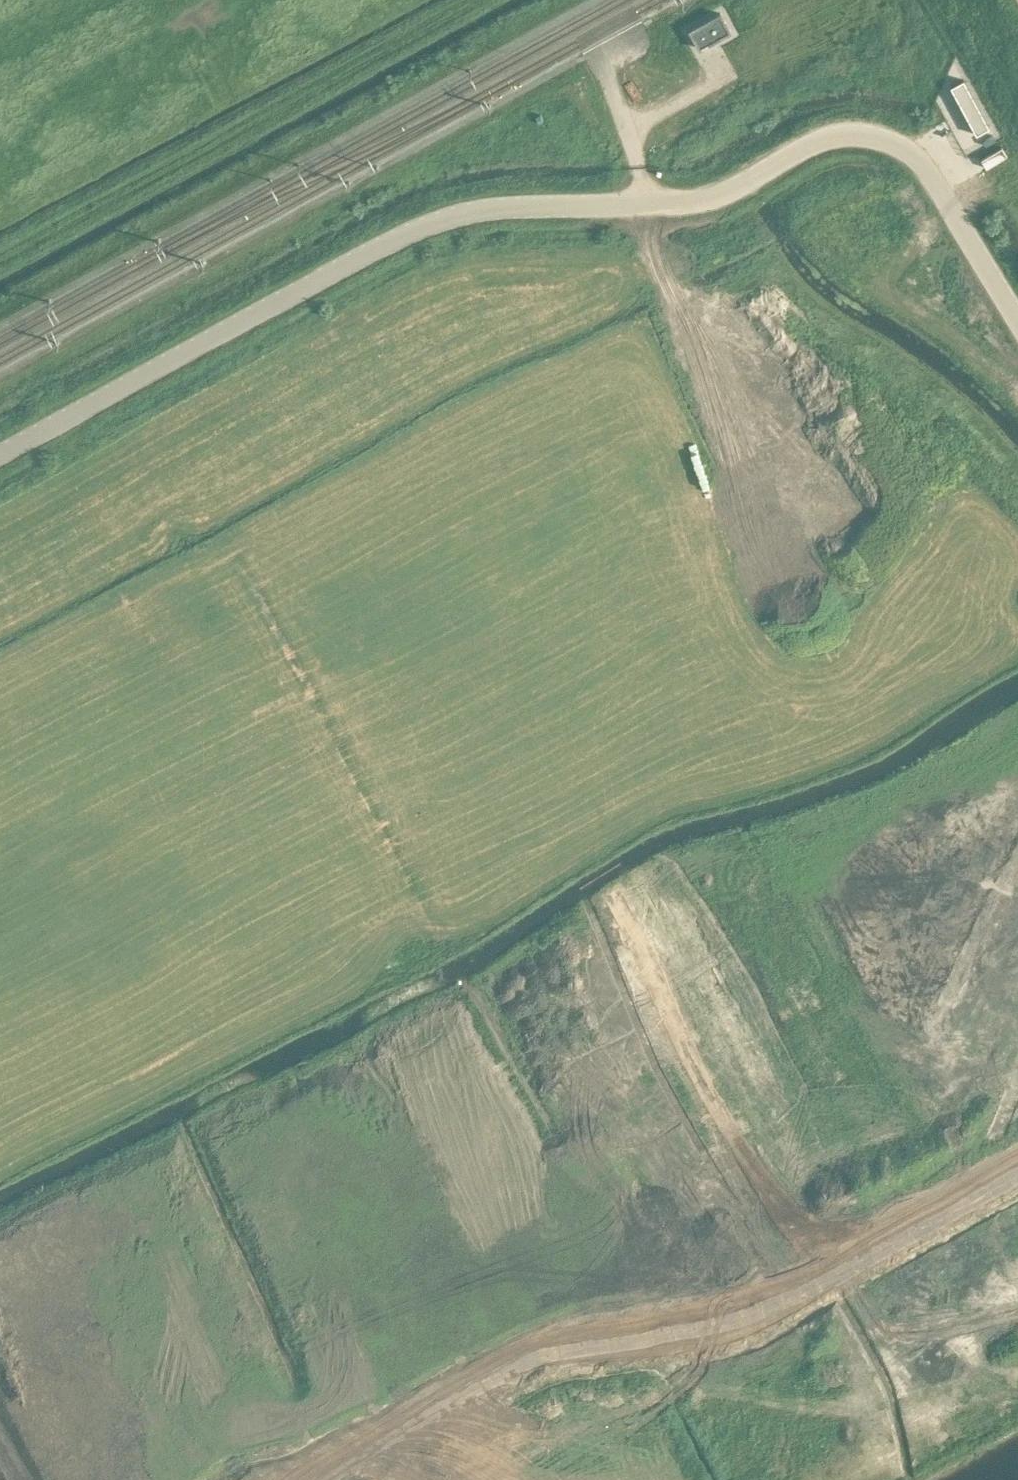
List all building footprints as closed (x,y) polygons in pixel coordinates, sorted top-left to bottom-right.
[(724,13),(691,31),(702,52),(735,33),(724,13)] [(963,80),(951,86),(976,134),(989,127),(963,80)] [(986,145),(995,140),(992,135),(983,140),(986,145)] [(1007,155),(1002,147),(981,159),(986,168),(1007,155)]
